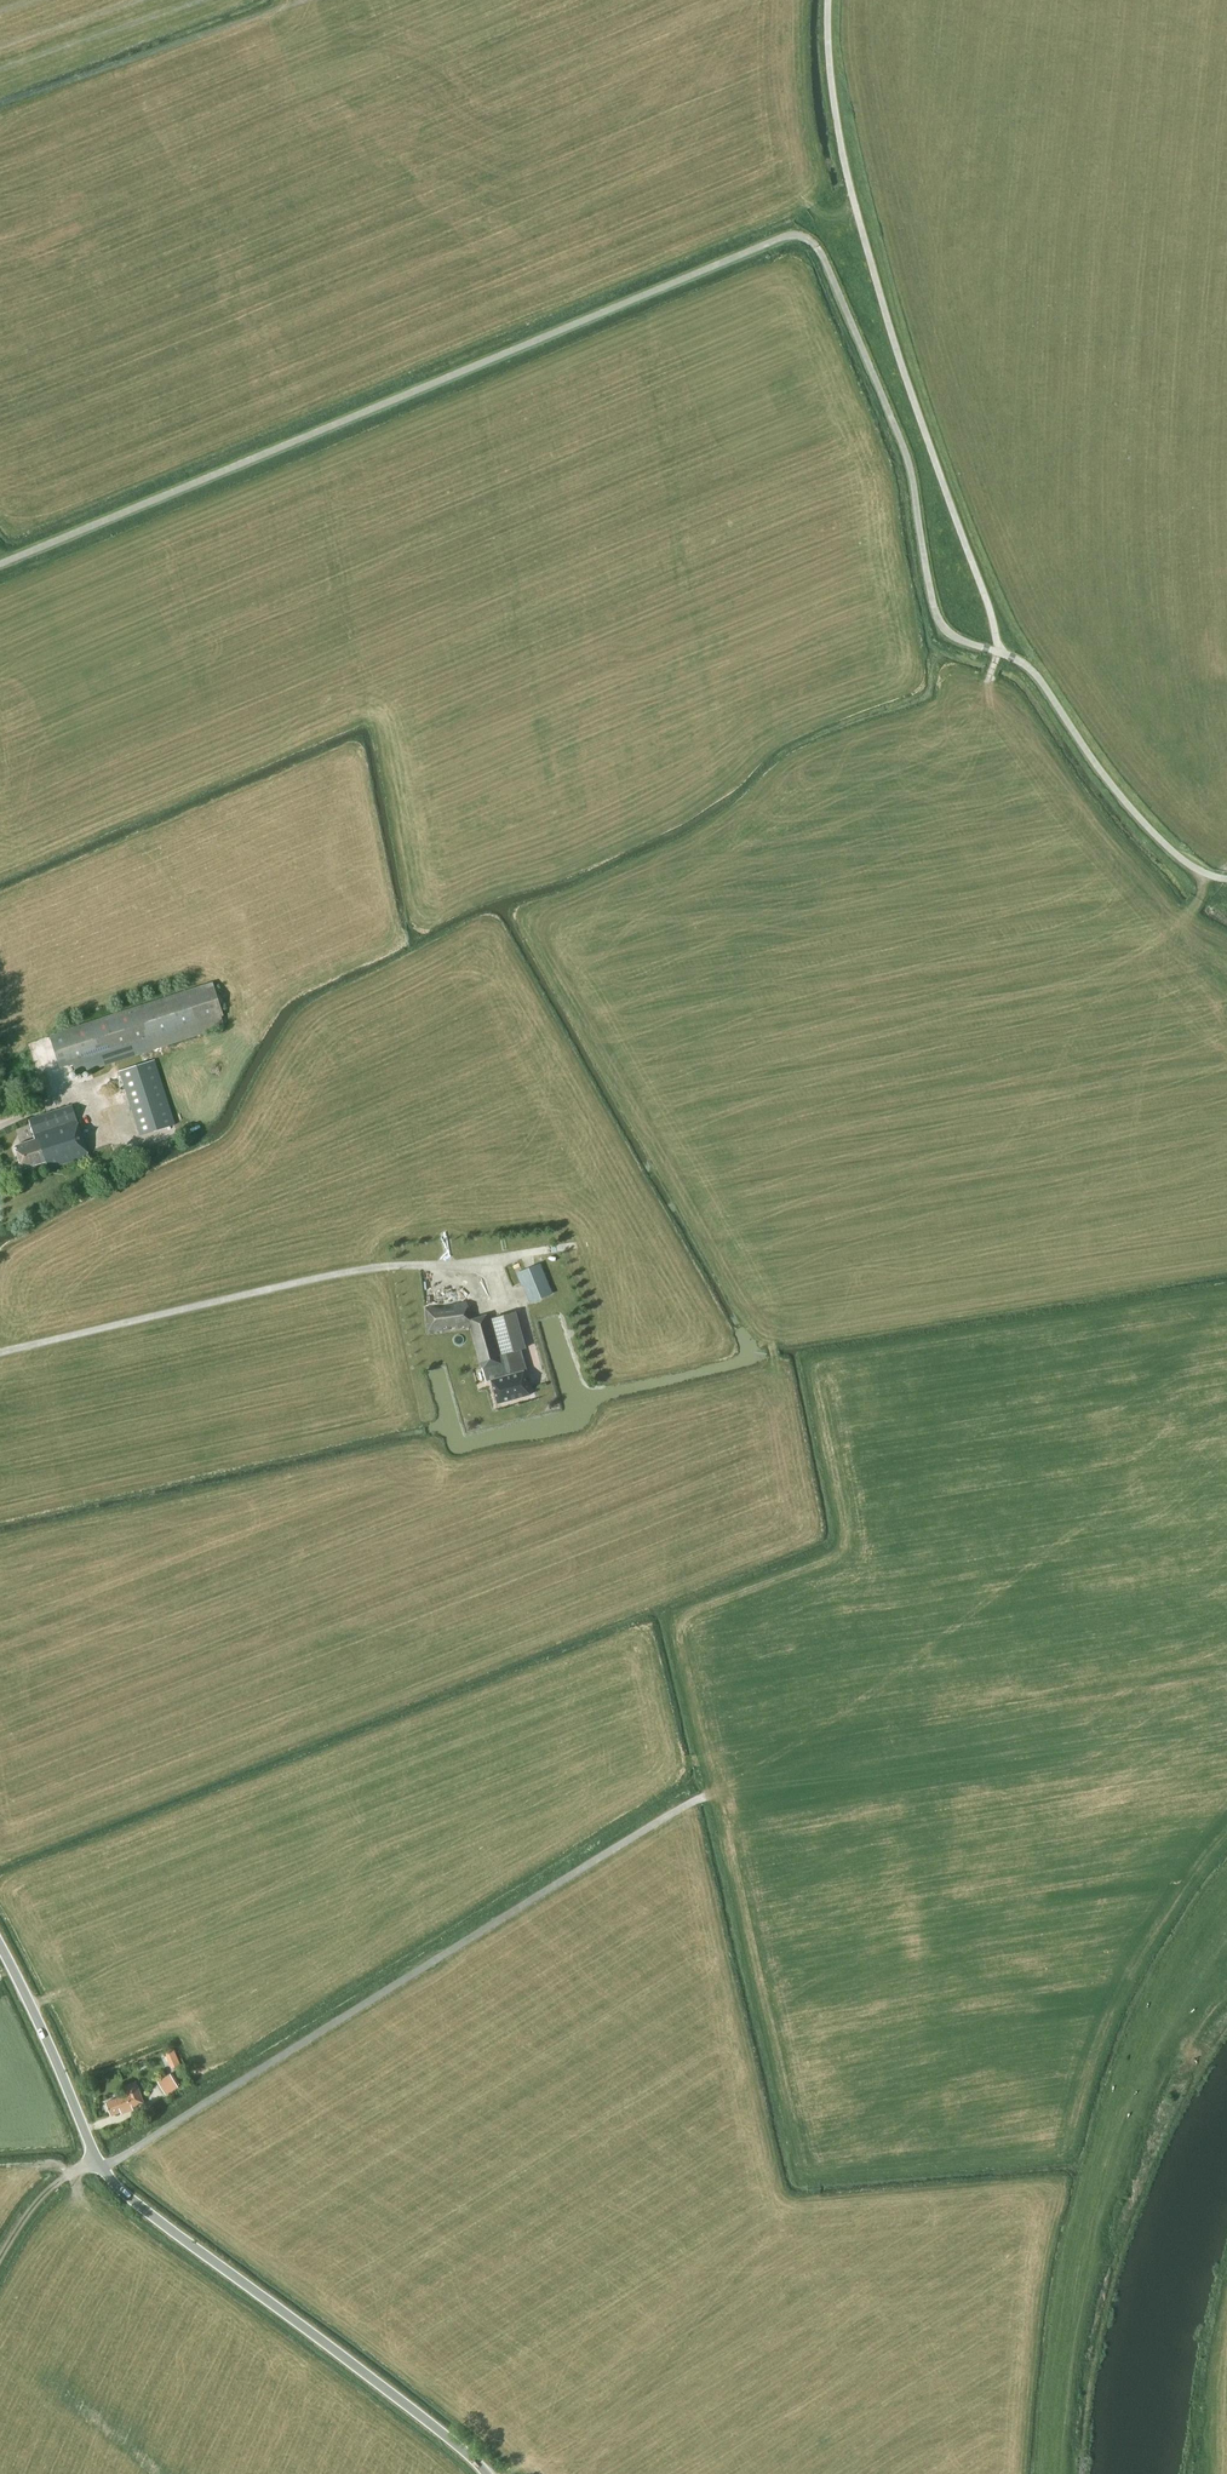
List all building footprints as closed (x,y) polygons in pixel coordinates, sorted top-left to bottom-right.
[(224,1016),(213,982),(57,1032),(58,1033),(49,1035),(60,1067),(68,1065),(68,1066),(224,1016)] [(176,1124),(152,1050),(116,1062),(139,1136),(176,1124)] [(89,1155),(72,1105),(29,1119),(36,1140),(15,1146),(22,1169),(47,1162),(49,1168),(89,1155)] [(100,1169),(117,1162),(108,1143),(92,1150),(100,1169)] [(556,1292),(543,1261),(515,1273),(520,1286),(523,1285),(530,1304),(556,1292)] [(470,1326),(485,1380),(491,1378),(497,1402),(529,1393),(523,1371),(510,1374),(505,1353),(525,1348),(515,1311),(492,1317),(491,1314),(472,1317),(470,1302),(426,1308),(429,1332),(470,1326)] [(173,2047),(166,2050),(172,2063),(179,2060),(173,2047)] [(179,2087),(171,2074),(157,2082),(165,2095),(179,2087)] [(144,2103),(136,2082),(123,2086),(127,2095),(106,2103),(110,2115),(121,2111),(122,2113),(133,2109),(132,2107),(144,2103)]
